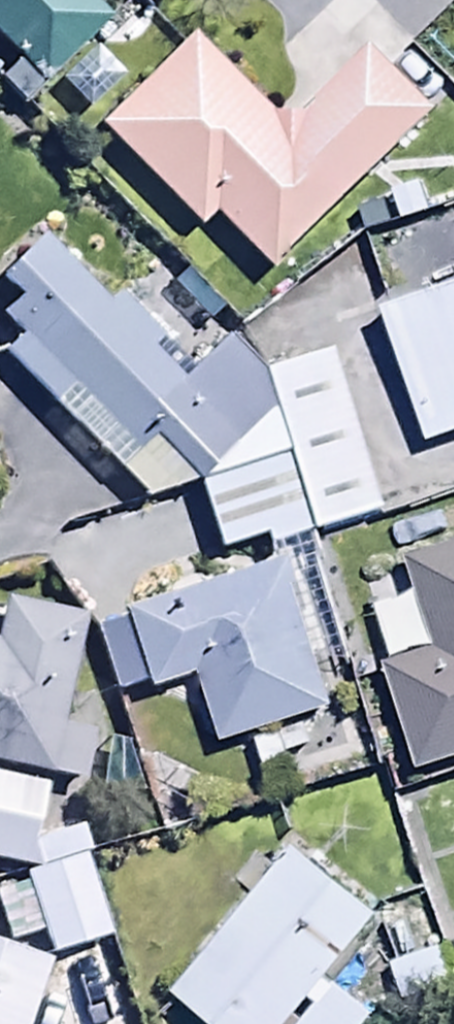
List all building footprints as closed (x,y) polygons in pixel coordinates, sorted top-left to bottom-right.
[(14,69),(0,82),(0,90),(15,106),(101,31),(72,0),(0,0),(0,54),(14,69)] [(293,125),(268,124),(189,43),(95,134),(195,236),(209,223),(267,282),(434,120),(368,53),(293,125)] [(33,228),(0,259),(0,318),(11,329),(0,340),(0,358),(151,515),(272,398),(216,340),(177,377),(33,228)] [(370,303),(415,438),(453,425),(453,275),(370,303)] [(367,494),(316,342),(262,360),(313,513),(367,494)] [(303,515),(280,448),(196,476),(218,543),(303,515)] [(120,618),(121,623),(90,632),(111,703),(195,677),(218,752),(324,720),(308,667),(342,657),(307,540),(267,552),(273,572),(120,618)] [(403,567),(434,656),(379,675),(415,777),(453,764),(453,550),(403,567)] [(80,790),(90,738),(55,731),(75,625),(0,611),(0,775),(80,790)] [(0,783),(0,872),(27,877),(43,792),(0,783)] [(323,987),(375,924),(290,854),(169,1003),(194,1023),(368,1023),(323,987)] [(46,963),(104,947),(82,865),(17,882),(20,893),(0,898),(0,936),(4,950),(40,940),(46,963)] [(42,974),(0,960),(0,1023),(25,1023),(42,974)]
